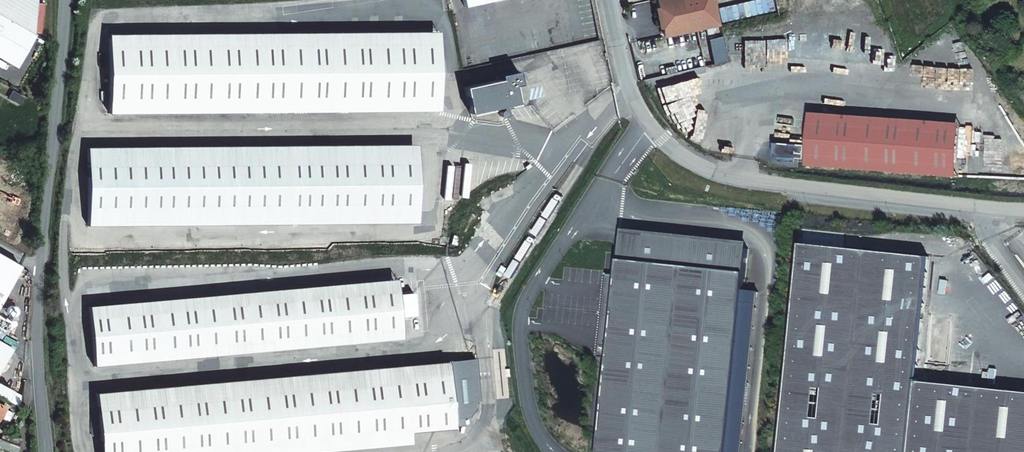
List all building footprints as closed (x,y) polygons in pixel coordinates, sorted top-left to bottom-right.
[(34,32),(36,33),(39,0),(0,0),(0,13),(34,32)] [(664,35),(688,31),(682,0),(656,0),(664,35)] [(688,31),(716,25),(717,24),(712,0),(682,0),(688,31)] [(16,64),(34,32),(0,13),(0,56),(16,64)] [(439,110),(438,31),(240,33),(108,34),(108,113),(344,111),(439,110)] [(34,32),(16,64),(20,67),(38,34),(36,33),(34,32)] [(521,83),(518,69),(499,74),(501,78),(465,86),(470,113),(519,102),(515,84),(521,83)] [(962,124),(812,114),(808,165),(958,176),(962,124)] [(417,223),(416,144),(86,147),(87,226),(417,223)] [(807,146),(776,144),(775,157),(806,160),(807,146)] [(619,259),(746,273),(749,249),(621,236),(619,259)] [(782,451),(1023,451),(1023,394),(917,382),(930,258),(804,244),(782,451)] [(22,265),(0,253),(0,304),(22,265)] [(746,273),(619,259),(617,274),(606,274),(597,357),(608,358),(598,451),(727,451),(746,273)] [(396,278),(88,306),(94,366),(402,338),(396,278)] [(4,298),(0,305),(0,311),(16,320),(17,305),(4,298)] [(15,347),(0,339),(0,374),(15,347)] [(447,361),(452,418),(469,417),(475,407),(475,401),(479,400),(476,358),(447,361)] [(95,392),(101,451),(313,451),(410,443),(409,432),(453,427),(452,418),(447,361),(95,392)] [(9,400),(14,390),(0,382),(0,396),(9,400)] [(23,395),(14,390),(9,400),(17,405),(23,395)] [(3,432),(12,413),(5,410),(6,409),(0,406),(0,430),(3,432)] [(2,439),(20,446),(22,437),(18,439),(9,436),(3,436),(2,439)] [(20,446),(2,439),(0,438),(0,451),(18,451),(20,446)]
